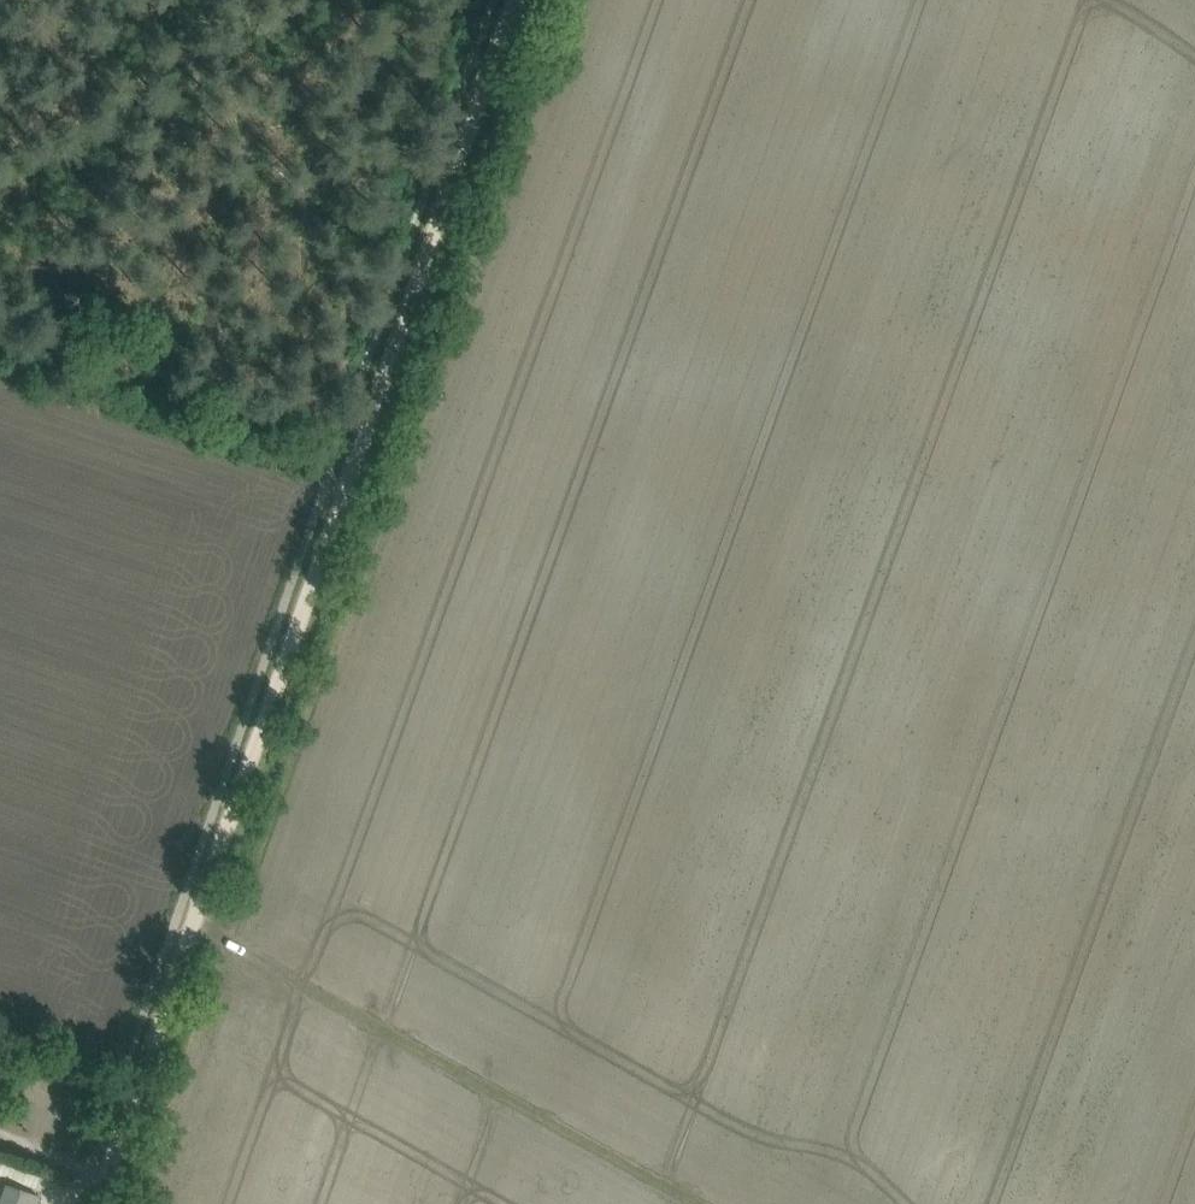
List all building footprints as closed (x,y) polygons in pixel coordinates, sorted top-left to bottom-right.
[(39,1195),(0,1182),(0,1203),(36,1203),(39,1195)]
